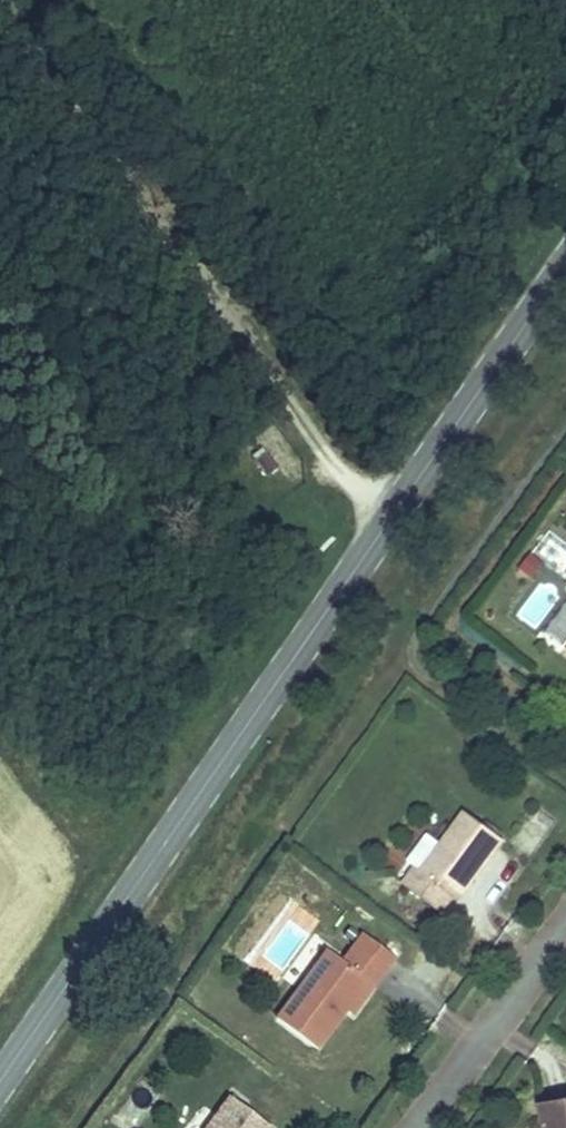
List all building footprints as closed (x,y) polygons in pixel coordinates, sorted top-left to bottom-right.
[(498,808),(461,781),(417,840),(411,836),(399,853),(437,881),(448,865),(454,869),(498,808)] [(343,891),(273,988),(314,1018),(342,979),(363,950),(370,955),(391,926),(343,891)] [(370,955),(363,950),(342,979),(349,984),(370,955)] [(225,1069),(182,1127),(245,1127),(266,1099),(225,1069)] [(540,1075),(543,1096),(548,1095),(550,1105),(545,1106),(545,1112),(542,1127),(565,1127),(565,1071),(540,1075)]
